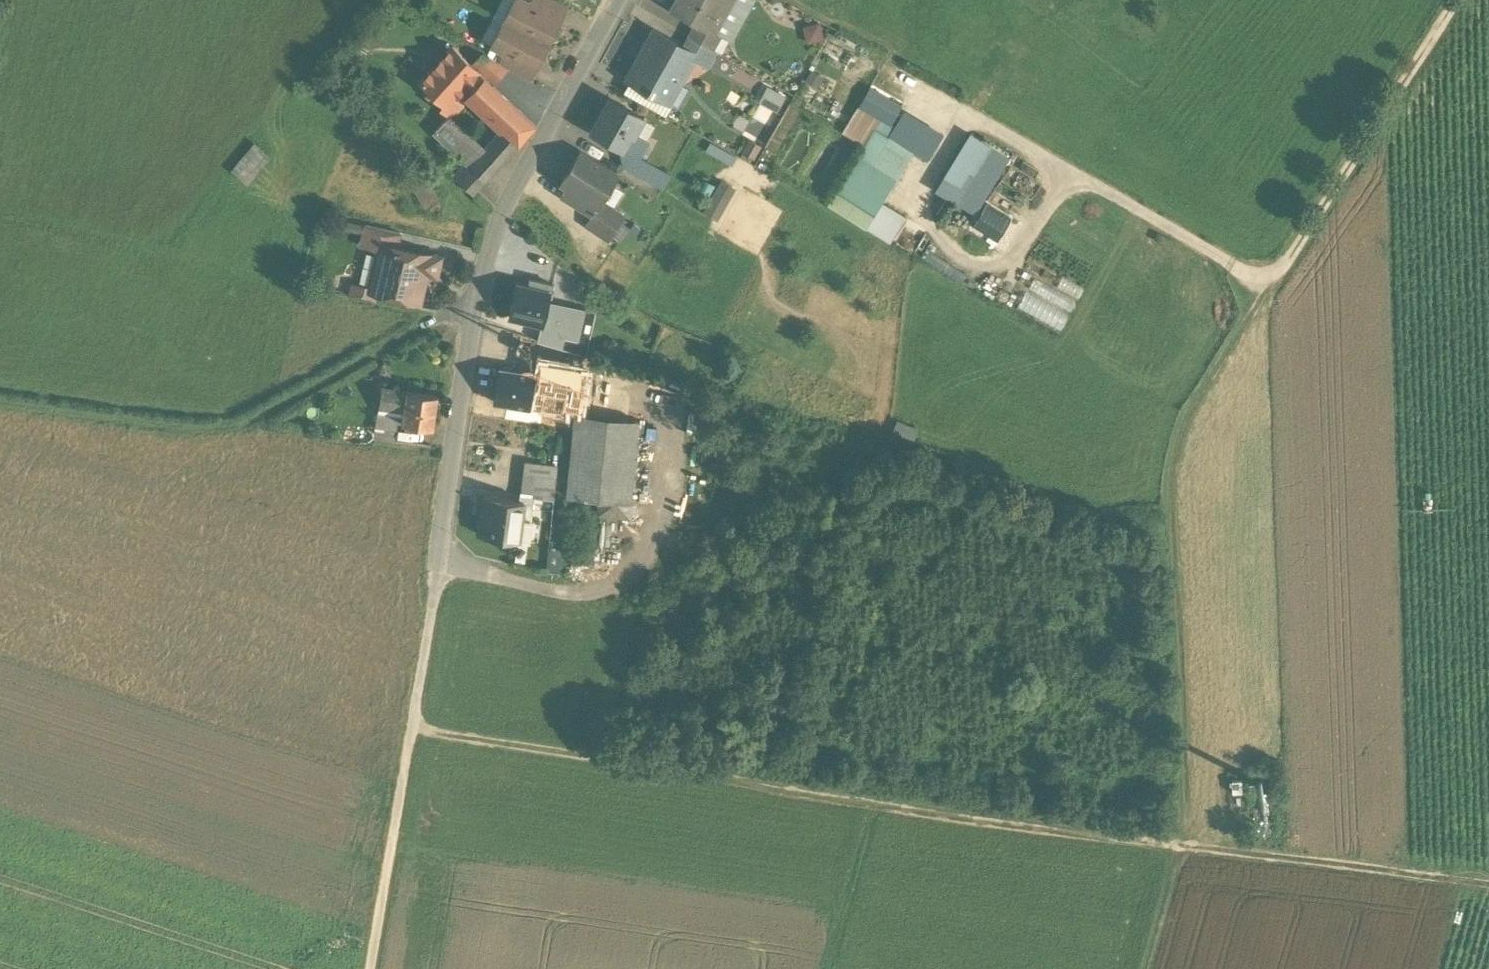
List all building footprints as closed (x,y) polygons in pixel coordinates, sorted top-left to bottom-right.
[(524,0),(514,0),(504,20),(547,42),(559,18),(558,17),(530,3),(524,0)] [(551,0),(531,0),(530,3),(558,17),(563,6),(551,0)] [(671,10),(695,24),(707,31),(708,29),(714,32),(732,0),(677,0),(671,10)] [(547,42),(504,20),(492,44),(506,51),(534,65),(535,66),(547,42)] [(707,31),(695,24),(689,35),(712,49),(719,36),(714,32),(708,29),(707,31)] [(683,45),(653,30),(642,48),(627,78),(651,92),(654,86),(665,92),(673,79),(678,82),(690,60),(695,51),(683,45)] [(712,49),(689,35),(683,45),(695,51),(690,60),(706,69),(716,51),(712,49)] [(472,65),(452,46),(420,81),(427,88),(426,95),(433,101),(439,99),(443,103),(440,106),(451,116),(473,91),(472,90),(484,77),(472,65)] [(534,65),(506,51),(500,62),(508,66),(528,76),(534,65)] [(500,62),(483,53),(472,65),(484,77),(490,84),(508,66),(500,62)] [(490,84),(484,77),(472,90),(473,91),(486,103),(483,106),(505,127),(518,141),(532,124),(490,84)] [(771,86),(757,112),(774,121),(788,95),(771,86)] [(844,133),(866,145),(879,123),(892,130),(902,112),(905,108),(869,88),(844,133)] [(642,118),(609,99),(591,130),(621,148),(629,134),(632,135),(633,134),(642,118)] [(944,137),(902,112),(892,130),(887,139),(912,154),(929,164),(944,137)] [(484,150),(448,116),(434,131),(466,163),(484,180),(499,164),(518,141),(505,127),(484,150)] [(881,203),(912,154),(887,139),(892,130),(879,123),(866,145),(837,194),(873,216),(881,203)] [(633,134),(632,135),(629,134),(621,148),(631,154),(633,152),(637,155),(645,141),(633,134)] [(1009,160),(970,137),(937,194),(977,216),(1009,160)] [(276,155),(259,140),(234,168),(254,184),(276,155)] [(619,175),(579,151),(559,184),(568,197),(579,204),(592,212),(583,227),(603,239),(623,216),(602,203),(619,175)] [(637,155),(633,152),(631,154),(624,167),(646,180),(655,165),(637,155)] [(426,210),(441,200),(418,163),(402,172),(426,210)] [(484,180),(466,163),(454,177),(473,192),(484,180)] [(721,180),(703,212),(713,218),(732,186),(721,180)] [(873,216),(837,194),(829,206),(866,228),(873,216)] [(873,216),(866,228),(893,244),(908,219),(881,203),(873,216)] [(592,212),(579,204),(570,219),(583,227),(592,212)] [(400,233),(365,225),(360,245),(378,250),(380,243),(397,247),(400,233)] [(397,247),(380,243),(378,250),(370,286),(369,288),(377,289),(420,299),(426,273),(436,275),(440,257),(397,247)] [(370,286),(352,282),(349,295),(374,301),(377,289),(369,288),(370,286)] [(509,317),(542,325),(547,306),(552,287),(534,282),(533,288),(518,284),(509,317)] [(579,314),(547,306),(542,325),(568,332),(574,333),(579,314)] [(568,332),(542,325),(538,342),(564,348),(568,332)] [(619,348),(605,344),(601,356),(616,361),(619,348)] [(517,354),(516,364),(524,365),(523,371),(533,372),(530,392),(554,395),(556,367),(557,357),(517,354)] [(515,369),(499,367),(494,402),(528,407),(530,392),(533,372),(523,371),(515,369)] [(553,409),(577,411),(580,369),(556,367),(554,395),(553,409)] [(407,391),(381,387),(379,405),(404,409),(407,391)] [(437,395),(407,391),(404,409),(402,423),(406,423),(414,424),(432,427),(437,395)] [(554,395),(530,392),(528,407),(553,409),(554,395)] [(635,416),(577,411),(569,497),(627,502),(635,416)] [(571,418),(543,413),(541,425),(569,429),(571,418)] [(395,430),(374,428),(373,441),(394,443),(395,430)] [(524,462),(521,500),(524,501),(523,504),(553,506),(557,464),(524,462)] [(521,500),(484,495),(484,496),(486,496),(484,511),(482,511),(478,534),(518,540),(518,538),(514,538),(517,519),(521,520),(523,504),(524,501),(521,500)] [(528,521),(521,520),(517,519),(514,538),(518,538),(518,540),(525,541),(528,521)] [(525,541),(518,540),(519,557),(526,557),(525,541)]
